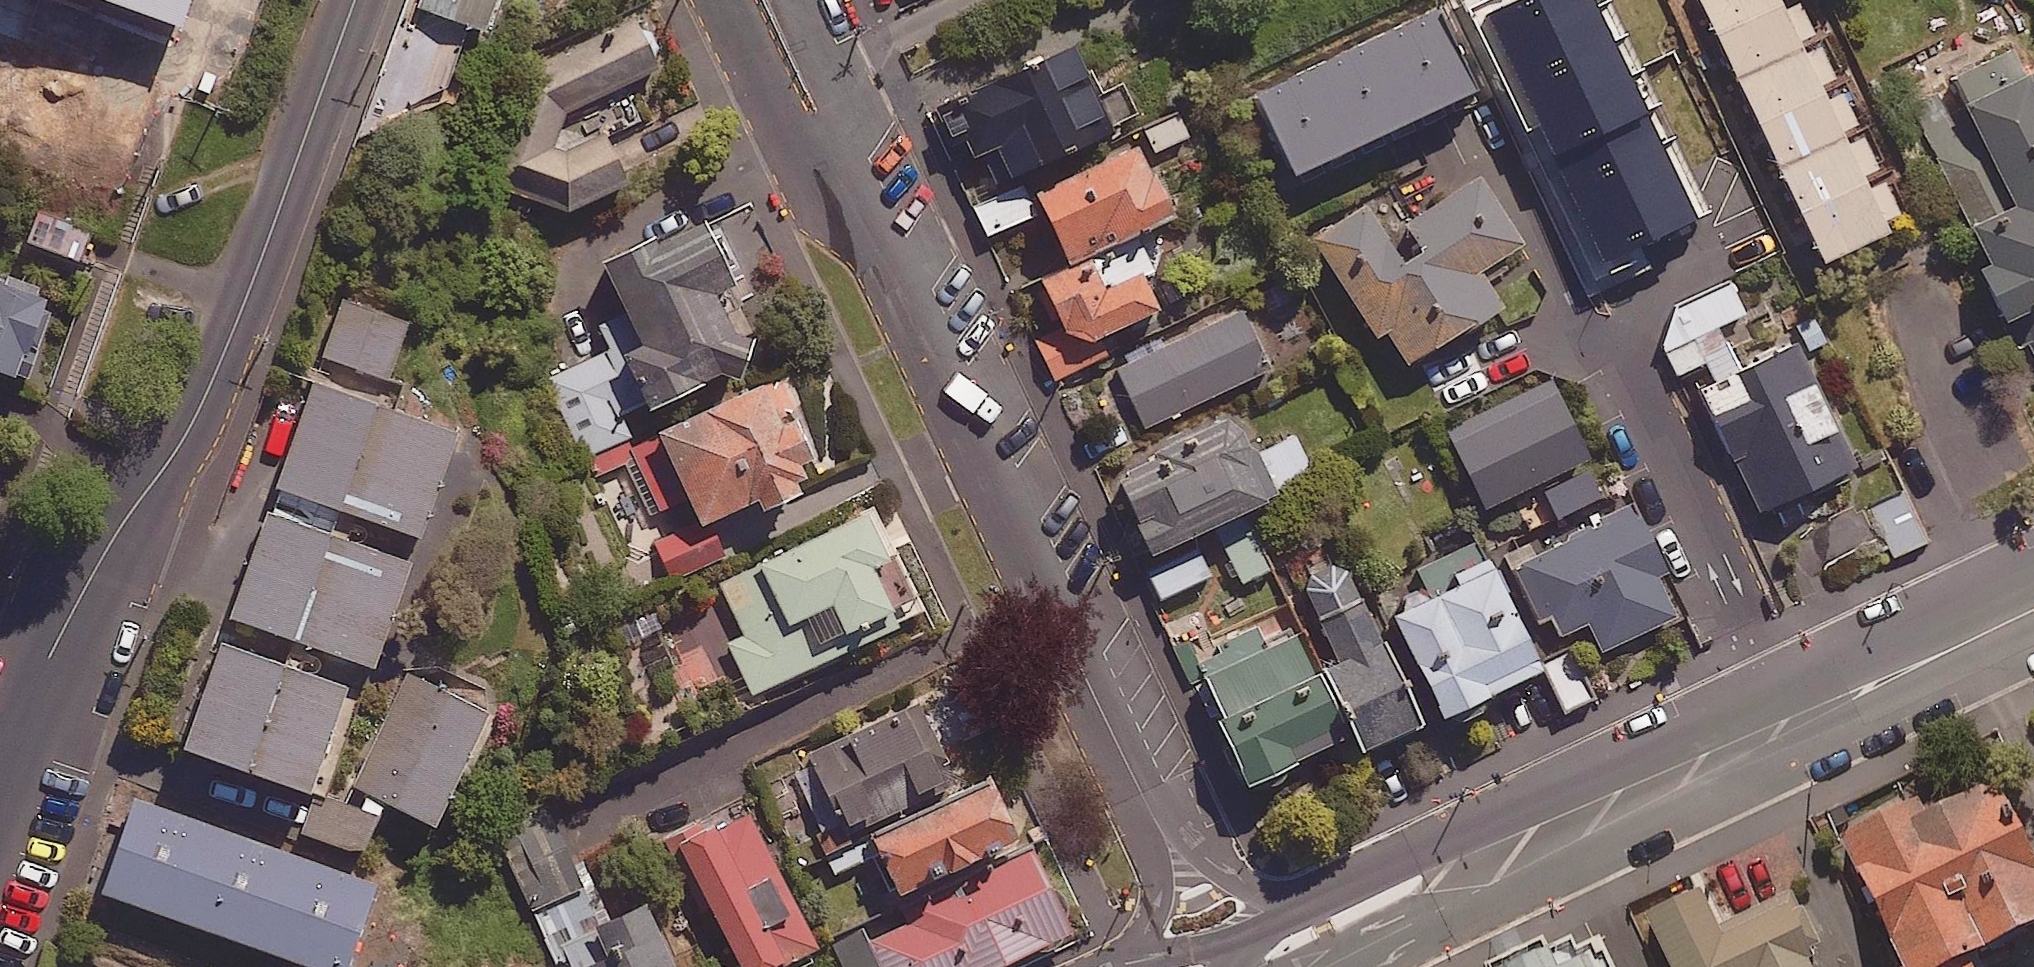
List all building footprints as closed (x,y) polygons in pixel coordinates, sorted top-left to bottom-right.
[(56,0),(0,0),(0,27),(28,38),(0,109),(0,127),(64,152),(72,129),(92,136),(121,60),(99,52),(101,47),(85,41),(95,15),(56,0)] [(192,14),(197,0),(153,0),(192,14)] [(418,3),(484,28),(494,0),(419,0),(418,3)] [(1719,113),(1690,126),(1669,81),(1651,90),(1618,17),(1654,0),(1577,0),(1585,17),(1534,40),(1562,101),(1531,116),(1552,163),(1582,150),(1599,188),(1672,154),(1681,172),(1669,178),(1682,206),(1694,201),(1728,275),(1774,254),(1731,160),(1739,156),(1719,113)] [(1797,45),(1793,37),(1810,29),(1797,0),(1792,0),(1778,6),(1776,0),(1697,0),(1732,75),(1797,45)] [(1543,73),(1511,2),(1458,26),(1503,125),(1536,110),(1524,82),(1543,73)] [(1467,87),(1430,9),(1250,94),(1286,172),(1467,87)] [(643,120),(625,79),(668,59),(646,10),(527,65),(498,186),(568,205),(625,181),(607,136),(643,120)] [(1089,98),(1063,42),(977,83),(959,45),(912,67),(956,160),(976,151),(991,183),(1134,115),(1120,84),(1089,98)] [(1797,45),(1732,75),(1775,168),(1840,138),(1836,130),(1853,122),(1840,93),(1826,100),(1819,85),(1833,78),(1817,44),(1800,52),(1797,45)] [(2010,50),(1911,93),(1988,268),(1983,270),(2022,359),(2033,354),(2033,72),(2022,78),(2010,50)] [(1177,113),(1142,126),(1151,152),(1187,139),(1177,113)] [(1878,221),(1896,213),(1882,184),(1865,192),(1856,174),(1874,166),(1860,136),(1842,144),(1840,138),(1775,168),(1818,261),(1883,231),(1878,221)] [(1031,193),(1066,266),(1144,229),(1167,218),(1131,145),(1031,193)] [(1517,243),(1477,176),(1382,233),(1365,205),(1312,237),(1371,334),(1381,328),(1401,362),(1496,305),(1474,269),(1517,243)] [(1033,213),(1020,186),(973,208),(986,235),(1033,213)] [(737,277),(698,191),(548,258),(592,357),(548,377),(582,453),(627,432),(618,412),(747,355),(716,286),(737,277)] [(91,228),(37,209),(27,239),(81,258),(91,228)] [(1144,229),(1066,266),(1036,281),(1058,327),(1034,339),(1054,381),(1090,363),(1081,345),(1152,311),(1135,274),(1159,262),(1144,229)] [(0,276),(0,363),(24,371),(50,292),(0,276)] [(1729,285),(1669,312),(1660,352),(1671,376),(1705,360),(1715,382),(1697,389),(1753,511),(1853,466),(1796,342),(1735,370),(1715,325),(1741,313),(1729,285)] [(410,319),(345,295),(278,481),(419,532),(457,428),(393,405),(403,376),(391,371),(410,319)] [(1266,369),(1239,310),(1117,366),(1144,425),(1266,369)] [(757,491),(762,502),(813,478),(801,453),(818,445),(785,376),(765,386),(761,378),(593,459),(600,474),(632,458),(657,509),(690,493),(701,516),(654,537),(671,576),(733,548),(716,511),(757,491)] [(1502,419),(1494,403),(1444,427),(1481,507),(1585,458),(1555,394),(1502,419)] [(1096,461),(1143,555),(1309,473),(1290,436),(1256,453),(1214,412),(1132,453),(1128,445),(1096,461)] [(1927,542),(1906,495),(1876,508),(1896,555),(1927,542)] [(411,557),(270,506),(232,612),(373,662),(411,557)] [(919,610),(869,508),(720,581),(745,633),(728,641),(753,692),(919,610)] [(1663,570),(1633,509),(1514,568),(1550,639),(1585,622),(1600,651),(1673,615),(1654,575),(1663,570)] [(1269,568),(1247,516),(1217,529),(1239,581),(1269,568)] [(1411,566),(1421,588),(1399,598),(1399,610),(1390,615),(1436,715),(1535,670),(1474,537),(1411,566)] [(1208,575),(1193,544),(1144,567),(1159,598),(1208,575)] [(1412,724),(1341,560),(1298,579),(1334,663),(1324,667),(1358,748),(1412,724)] [(1293,635),(1266,648),(1253,619),(1186,651),(1246,780),(1340,737),(1293,635)] [(347,680),(219,635),(181,741),(310,786),(347,680)] [(1590,698),(1571,653),(1543,665),(1562,710),(1590,698)] [(387,799),(436,821),(489,709),(407,671),(355,783),(351,782),(342,802),(325,794),(308,830),(361,855),(387,799)] [(954,777),(924,709),(798,765),(828,832),(954,777)] [(2002,757),(1848,832),(1914,966),(1958,966),(2033,930),(2033,822),(2002,757)] [(1019,833),(993,778),(874,834),(900,889),(1019,833)] [(133,794),(99,887),(322,966),(344,966),(375,881),(133,794)] [(747,804),(669,842),(700,907),(711,902),(742,966),(760,966),(813,941),(747,804)] [(1035,851),(904,911),(909,922),(871,940),(884,966),(989,966),(1071,929),(1035,851)] [(1818,953),(1845,940),(1815,880),(1740,916),(1720,875),(1649,909),(1677,966),(1824,966),(1818,953)] [(593,892),(538,915),(557,960),(568,956),(572,966),(672,966),(645,902),(604,919),(593,892)] [(1594,925),(1507,966),(1614,966),(1594,925)]
